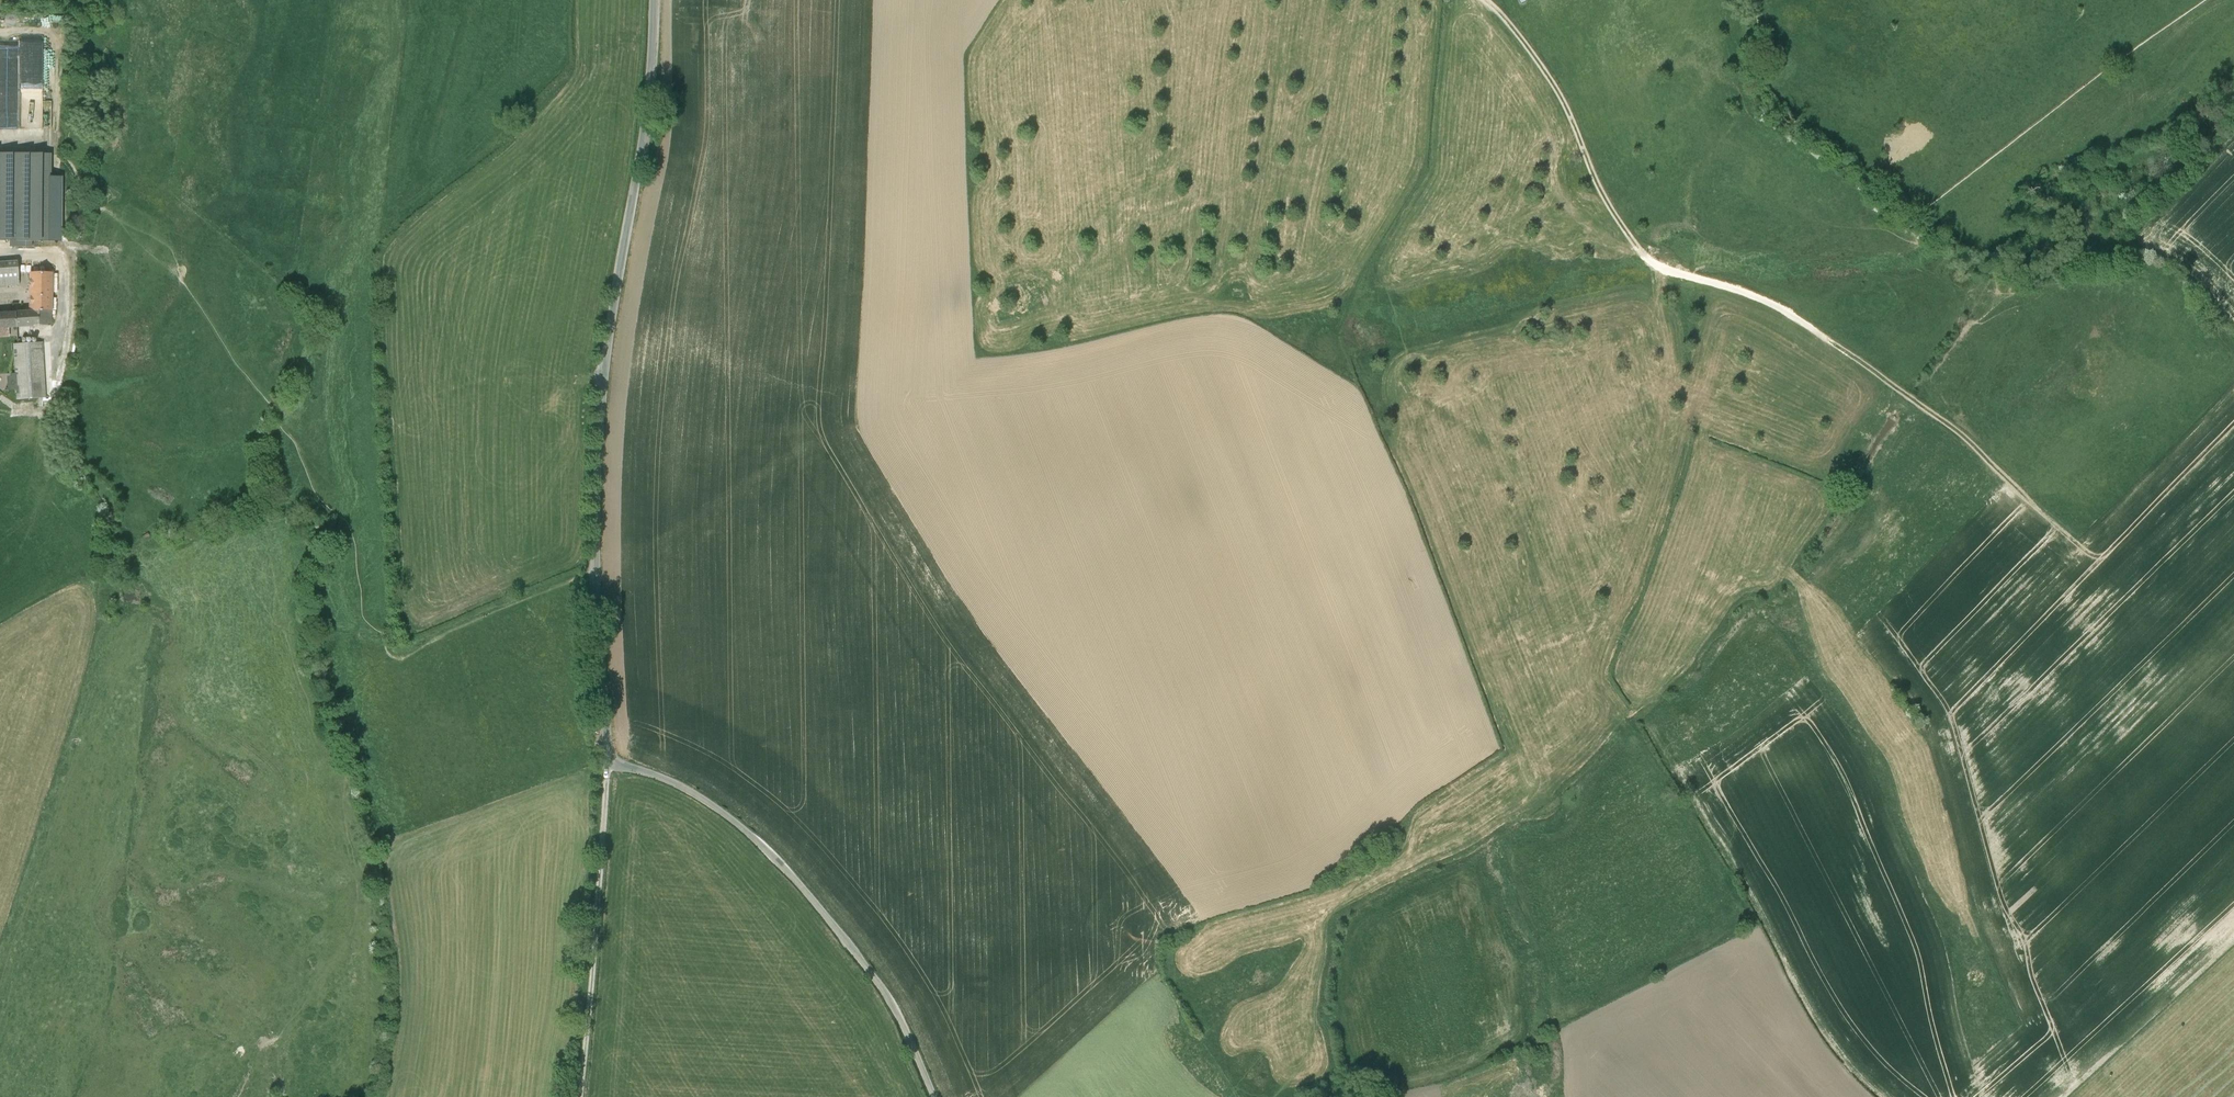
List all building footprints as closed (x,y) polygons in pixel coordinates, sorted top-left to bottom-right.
[(41,155),(0,154),(0,240),(40,240),(41,155)] [(19,285),(18,261),(0,262),(0,286),(19,285)] [(34,326),(35,325),(49,325),(49,324),(51,325),(52,311),(53,311),(53,272),(29,272),(29,310),(0,312),(0,328),(34,326)] [(43,353),(42,342),(13,344),(17,399),(46,397),(44,353),(43,353)]
